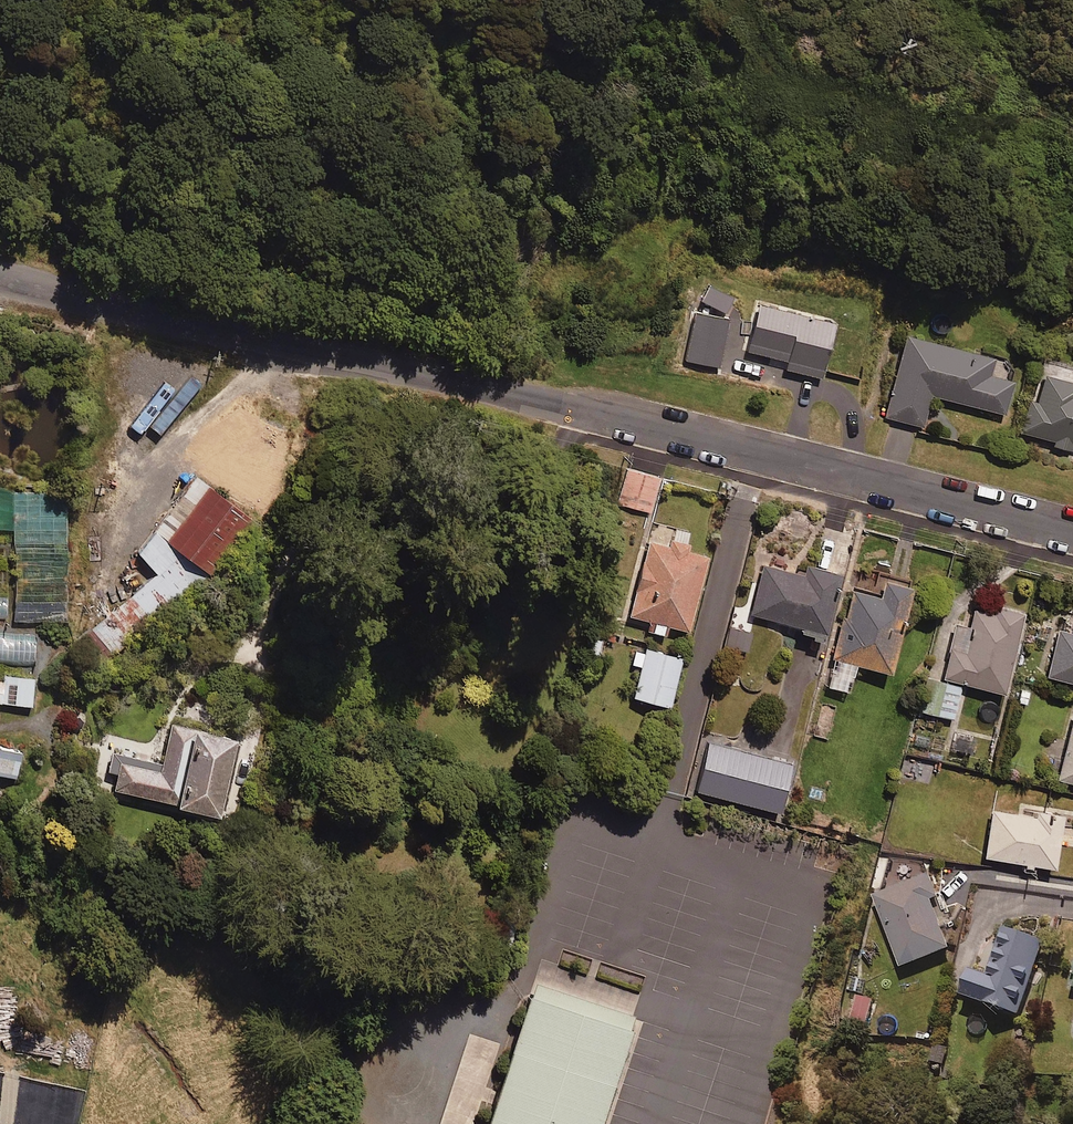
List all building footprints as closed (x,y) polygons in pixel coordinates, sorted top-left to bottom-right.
[(835,329),(759,309),(747,356),(788,366),(787,372),(822,381),(835,329)] [(729,322),(695,316),(686,364),(720,370),(729,322)] [(976,358),(874,334),(855,414),(898,424),(905,394),(983,412),(990,399),(992,380),(972,375),(976,358)] [(207,377),(142,363),(138,378),(154,381),(153,390),(203,400),(207,377)] [(1036,443),(1034,450),(1055,457),(1057,450),(1072,454),(1072,394),(1056,391),(1061,375),(1047,367),(1022,364),(1012,382),(998,434),(1036,443)] [(659,477),(636,472),(628,509),(651,514),(659,477)] [(117,663),(187,601),(250,525),(194,478),(133,552),(157,571),(89,631),(117,663)] [(14,479),(0,479),(0,529),(13,530),(14,491),(14,479)] [(261,499),(240,488),(232,503),(253,514),(261,499)] [(68,490),(14,491),(16,624),(69,624),(68,490)] [(627,624),(648,629),(647,637),(665,641),(667,634),(687,639),(707,561),(647,546),(627,624)] [(836,568),(801,559),(798,570),(762,561),(749,610),(797,622),(796,627),(820,633),(836,568)] [(908,581),(880,574),(875,593),(847,585),(821,681),(845,688),(853,659),(885,668),(908,581)] [(1000,688),(1019,610),(972,599),(966,625),(952,622),(940,673),(1000,688)] [(1057,628),(1046,673),(1072,680),(1072,632),(1057,628)] [(0,639),(0,662),(35,664),(36,641),(0,639)] [(681,661),(635,650),(630,668),(641,671),(633,703),(669,712),(681,661)] [(958,684),(931,677),(923,710),(950,716),(958,684)] [(0,679),(0,704),(33,707),(35,682),(0,679)] [(1072,708),(1055,775),(1072,780),(1072,708)] [(241,744),(173,728),(164,767),(115,755),(111,773),(121,775),(117,793),(184,808),(183,812),(223,821),(241,744)] [(737,740),(719,734),(712,755),(731,761),(737,740)] [(780,773),(715,758),(708,789),(773,805),(780,773)] [(1057,812),(988,805),(983,854),(1052,861),(1057,812)] [(970,872),(946,870),(943,903),(967,905),(970,872)] [(936,893),(928,872),(872,893),(899,964),(947,946),(928,896),(936,893)] [(1044,937),(1003,924),(986,973),(963,965),(955,991),(1018,1012),(1044,937)] [(548,979),(492,1123),(598,1123),(640,1014),(548,979)] [(873,999),(856,995),(850,1018),(867,1022),(873,999)]
